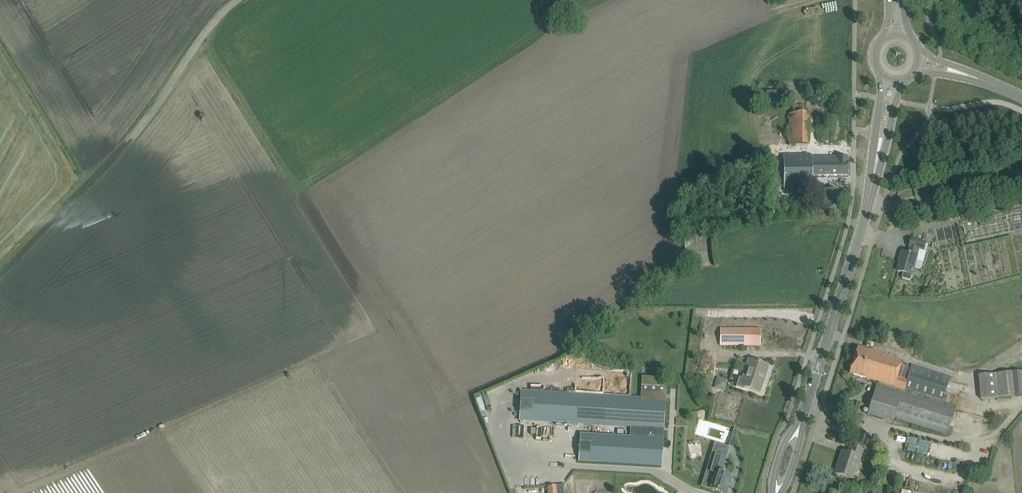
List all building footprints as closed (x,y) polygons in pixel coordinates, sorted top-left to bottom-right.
[(822,90),(812,91),(810,91),(811,101),(823,100),(822,90)] [(808,113),(798,113),(789,114),(789,146),(808,145),(808,113)] [(813,155),(784,155),(784,189),(812,189),(812,176),(846,176),(848,176),(848,163),(847,163),(847,157),(836,157),(837,157),(823,157),(822,157),(822,161),(813,161),(813,155)] [(838,189),(828,189),(818,189),(819,209),(839,209),(838,189)] [(1006,214),(1010,234),(1021,231),(1021,211),(1006,214)] [(1006,214),(963,224),(967,243),(1010,234),(1006,214)] [(898,271),(904,273),(903,278),(910,281),(912,275),(917,261),(924,263),(927,252),(924,251),(927,244),(912,239),(908,253),(902,252),(900,259),(901,259),(898,271)] [(720,345),(750,345),(760,345),(760,329),(720,328),(720,345)] [(849,374),(878,383),(894,388),(897,377),(902,362),(857,348),(849,374)] [(749,360),(743,379),(739,378),(736,388),(744,390),(745,387),(760,392),(768,366),(749,360)] [(894,388),(878,383),(867,415),(877,418),(893,423),(894,418),(947,435),(956,407),(942,402),(950,377),(911,365),(906,380),(897,377),(894,388)] [(997,374),(999,398),(1021,396),(1021,372),(997,374)] [(999,398),(997,374),(979,376),(981,400),(999,398)] [(521,392),(519,421),(639,427),(639,437),(580,433),(578,462),(594,462),(607,463),(662,466),(663,437),(665,400),(666,385),(660,384),(660,378),(641,377),(640,398),(521,392)] [(853,411),(860,413),(864,403),(857,401),(853,411)] [(700,442),(691,444),(688,444),(690,454),(702,452),(700,442)] [(835,474),(844,477),(849,478),(856,457),(859,457),(862,450),(850,446),(848,453),(842,451),(835,474)] [(710,490),(722,492),(725,492),(730,476),(721,473),(725,458),(716,455),(711,470),(716,472),(713,481),(711,480),(708,488),(711,489),(710,490)]
